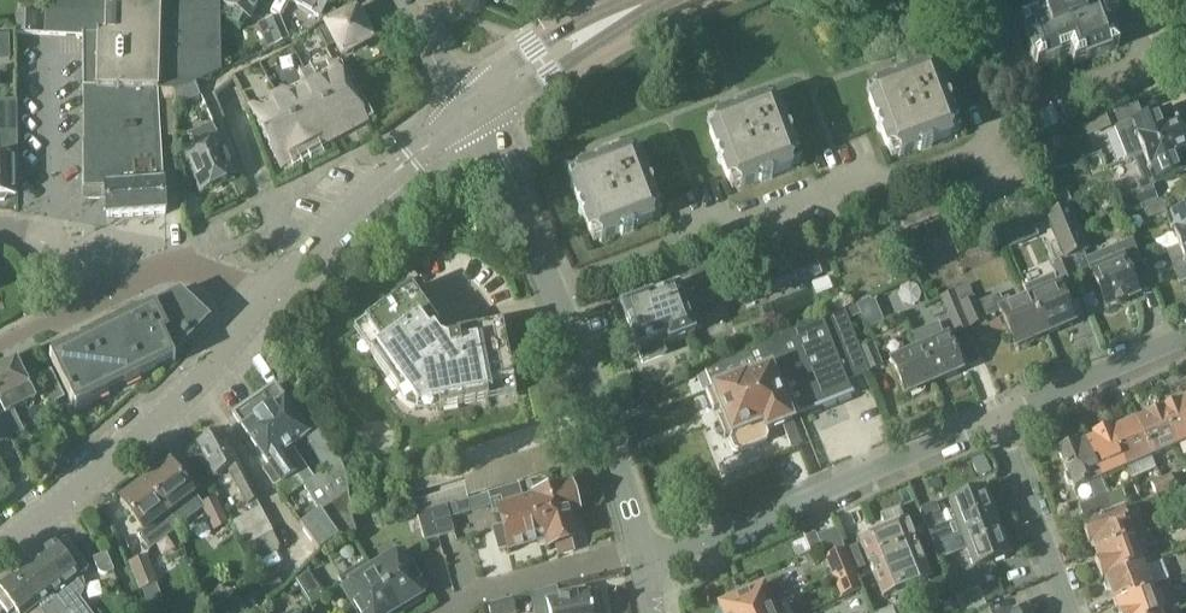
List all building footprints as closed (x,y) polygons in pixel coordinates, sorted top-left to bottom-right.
[(177,108),(177,93),(195,85),(221,73),(219,0),(47,0),(47,35),(86,37),(86,141),(85,141),(85,178),(86,178),(86,199),(108,199),(109,220),(167,215),(161,139),(176,138),(177,108)] [(226,5),(233,9),(227,19),(242,28),(248,18),(252,20),(263,0),(229,0),(226,5)] [(292,0),(327,21),(338,15),(335,10),(328,6),(332,0),(292,0)] [(1031,16),(1020,20),(1037,66),(1070,54),(1074,65),(1120,48),(1108,15),(1119,11),(1114,0),(1025,0),(1031,16)] [(357,10),(233,76),(280,166),(367,119),(336,60),(373,40),(357,10)] [(15,33),(39,33),(39,12),(15,12),(15,33)] [(267,48),(290,39),(279,16),(257,25),(267,48)] [(949,128),(957,125),(950,107),(952,103),(950,99),(947,97),(938,74),(935,75),(933,69),(928,71),(927,69),(875,88),(876,91),(871,93),(873,98),(870,99),(879,123),(878,126),(879,131),(883,132),(889,150),(898,147),(901,156),(918,149),(922,150),(933,146),(934,143),(952,136),(949,128)] [(177,108),(201,97),(195,85),(177,93),(177,108)] [(790,160),(798,157),(791,138),(792,135),(790,130),(787,129),(778,105),(776,106),(774,101),(768,103),(767,100),(716,120),(717,122),(712,124),(714,130),(711,131),(720,154),(718,158),(720,162),(723,164),(730,182),(738,179),(741,187),(759,181),(762,182),(773,178),(775,175),(793,168),(790,160)] [(1138,100),(1115,109),(1122,126),(1115,129),(1128,160),(1134,158),(1141,155),(1184,138),(1172,107),(1145,117),(1138,100)] [(4,200),(7,195),(15,195),(15,159),(18,159),(18,101),(0,101),(0,200),(4,200)] [(1059,124),(1052,107),(1024,120),(1032,136),(1059,124)] [(225,181),(236,176),(213,124),(192,134),(197,145),(183,151),(201,192),(213,187),(216,188),(224,185),(225,181)] [(1120,199),(1126,212),(1155,200),(1149,186),(1185,172),(1185,142),(1184,138),(1141,155),(1134,158),(1143,181),(1139,183),(1142,190),(1120,199)] [(651,212),(659,209),(652,190),(653,187),(652,182),(648,181),(640,157),(637,159),(635,153),(629,155),(628,152),(577,172),(578,175),(573,177),(575,182),(572,183),(581,206),(579,210),(581,214),(584,216),(591,234),(599,231),(602,239),(620,233),(624,234),(634,230),(636,227),(654,220),(651,212)] [(1167,212),(1163,199),(1144,206),(1149,219),(1167,212)] [(1059,241),(1066,258),(1086,249),(1068,206),(1048,215),(1059,241)] [(1180,247),(1185,244),(1185,208),(1168,216),(1171,225),(1169,226),(1172,233),(1174,232),(1180,247)] [(1087,259),(1093,272),(1108,308),(1137,295),(1127,271),(1143,264),(1132,240),(1087,259)] [(1068,262),(1066,258),(1059,241),(1046,246),(1063,285),(1076,280),(1068,262)] [(1180,247),(1169,251),(1181,281),(1185,279),(1185,244),(1180,247)] [(666,352),(663,344),(702,330),(691,301),(698,299),(701,305),(730,294),(716,255),(688,265),(693,280),(653,295),(652,293),(620,304),(620,305),(617,306),(614,312),(617,319),(623,322),(626,321),(635,347),(637,346),(642,360),(666,352)] [(777,270),(760,278),(768,297),(785,290),(778,271),(797,263),(804,282),(822,274),(814,255),(796,262),(777,270)] [(1025,287),(1030,299),(1045,335),(1073,323),(1053,275),(1025,287)] [(1045,335),(1030,299),(1013,306),(1009,298),(1003,301),(1000,295),(977,304),(969,285),(956,291),(971,327),(985,322),(984,319),(1002,312),(1017,347),(1045,335)] [(515,394),(517,394),(503,325),(457,334),(458,341),(448,343),(441,340),(438,336),(440,335),(437,330),(440,328),(413,289),(355,329),(356,331),(366,323),(382,345),(372,352),(400,393),(410,386),(415,393),(421,396),(417,407),(419,408),(423,396),(429,399),(438,397),(441,409),(489,400),(487,387),(513,382),(515,394)] [(152,305),(154,307),(166,333),(162,335),(170,353),(206,317),(180,291),(152,305)] [(957,333),(971,328),(955,291),(942,297),(957,333)] [(870,298),(856,305),(868,329),(884,322),(874,300),(871,301),(870,298)] [(174,361),(170,353),(162,335),(166,333),(154,307),(117,325),(141,377),(174,361)] [(869,371),(869,370),(860,348),(845,309),(705,372),(713,389),(706,392),(714,412),(721,409),(732,438),(730,443),(734,452),(739,454),(767,443),(769,437),(767,433),(793,422),(792,419),(853,394),(847,379),(869,371)] [(75,410),(141,377),(117,325),(51,358),(75,410)] [(948,336),(919,348),(934,382),(962,370),(948,336)] [(860,348),(869,370),(882,364),(873,342),(860,348)] [(905,394),(934,382),(919,348),(891,360),(905,394)] [(0,368),(0,402),(6,415),(0,417),(10,439),(25,431),(14,410),(35,399),(16,360),(0,368)] [(689,374),(686,365),(678,368),(681,377),(689,374)] [(65,398),(51,370),(37,377),(50,405),(65,398)] [(309,434),(276,385),(234,413),(269,464),(263,469),(286,500),(303,487),(302,485),(313,478),(292,446),(309,434)] [(1161,410),(1177,447),(1185,443),(1185,399),(1176,403),(1172,401),(1165,404),(1164,409),(1161,410)] [(1147,416),(1136,421),(1152,457),(1177,447),(1161,410),(1160,410),(1155,408),(1148,411),(1147,416)] [(10,439),(0,417),(0,444),(10,439)] [(1111,427),(1110,428),(1126,468),(1152,457),(1136,421),(1125,425),(1121,423),(1114,426),(1113,430),(1112,431),(1111,427)] [(1093,439),(1084,443),(1100,479),(1126,468),(1110,428),(1092,435),(1093,439)] [(260,497),(247,474),(234,448),(230,450),(220,430),(210,435),(209,433),(201,438),(202,440),(198,441),(216,474),(229,467),(248,503),(260,497)] [(1076,490),(1088,485),(1094,499),(1079,505),(1085,520),(1113,509),(1107,494),(1100,479),(1084,443),(1078,446),(1076,442),(1058,450),(1068,473),(1065,476),(1069,485),(1074,485),(1076,490)] [(146,482),(174,522),(183,515),(177,506),(193,493),(171,463),(146,482)] [(303,487),(319,512),(336,539),(338,538),(356,534),(351,517),(354,517),(349,497),(347,478),(343,466),(341,463),(313,478),(302,485),(303,487)] [(452,470),(455,482),(463,480),(459,467),(452,470)] [(444,472),(448,484),(455,482),(452,470),(444,472)] [(437,474),(440,487),(448,484),(444,472),(437,474)] [(429,476),(433,489),(440,487),(437,474),(429,476)] [(536,497),(547,538),(550,545),(556,543),(560,555),(574,551),(571,539),(577,537),(570,512),(577,510),(570,487),(553,492),(548,475),(518,484),(519,484),(523,501),(536,497)] [(1161,479),(1167,492),(1176,488),(1171,475),(1161,479)] [(0,478),(0,495),(11,487),(3,476),(0,478)] [(422,479),(425,491),(433,489),(429,476),(422,479)] [(414,481),(418,493),(425,491),(422,479),(414,481)] [(1157,496),(1167,492),(1161,479),(1151,483),(1157,496)] [(418,493),(414,481),(407,483),(410,495),(418,493)] [(174,522),(146,482),(121,500),(142,530),(138,533),(149,549),(178,527),(174,522)] [(547,538),(536,497),(523,501),(519,484),(468,498),(461,501),(454,503),(458,515),(493,505),(491,500),(502,497),(505,508),(500,509),(504,525),(492,528),(499,551),(511,547),(511,549),(547,538)] [(457,488),(461,501),(468,498),(465,486),(457,488)] [(454,503),(461,501),(457,488),(450,490),(453,503),(454,503)] [(1107,494),(1113,509),(1129,503),(1123,488),(1107,494)] [(450,490),(442,493),(446,505),(453,503),(450,490)] [(935,546),(963,536),(997,523),(985,490),(951,503),(958,521),(944,526),(945,527),(930,533),(935,546)] [(442,493),(435,495),(438,507),(446,505),(442,493)] [(435,495),(427,497),(431,510),(438,507),(435,495)] [(229,525),(216,497),(201,505),(214,532),(229,525)] [(427,497),(420,499),(423,512),(431,510),(427,497)] [(416,514),(423,512),(420,499),(412,502),(416,514)] [(945,527),(944,526),(935,503),(921,509),(930,533),(945,527)] [(1096,552),(1149,533),(1149,532),(1142,527),(1139,505),(1083,526),(1090,544),(1093,543),(1096,552)] [(432,511),(439,538),(456,533),(448,506),(432,511)] [(260,508),(232,523),(245,547),(273,533),(260,508)] [(929,579),(924,565),(901,508),(882,515),(888,530),(862,540),(884,596),(929,579)] [(426,542),(439,538),(432,511),(418,515),(426,542)] [(319,512),(300,525),(318,552),(336,539),(319,512)] [(1009,556),(997,523),(963,536),(975,568),(1009,556)] [(1102,579),(1106,578),(1143,564),(1139,552),(1153,547),(1154,546),(1149,533),(1096,552),(1099,560),(1096,561),(1102,579)] [(38,558),(52,578),(46,582),(70,612),(71,612),(91,612),(80,598),(82,595),(84,591),(84,589),(84,585),(83,581),(82,577),(80,574),(89,568),(70,542),(60,550),(56,544),(38,558)] [(845,550),(826,557),(842,597),(861,589),(845,550)] [(401,612),(423,600),(421,597),(428,592),(403,551),(374,569),(401,612)] [(95,558),(99,570),(99,572),(101,573),(102,574),(105,574),(107,574),(115,572),(108,553),(95,558)] [(131,562),(132,565),(141,588),(142,588),(147,602),(161,596),(156,583),(158,582),(148,556),(131,562)] [(38,558),(14,575),(38,606),(43,612),(69,612),(70,612),(46,582),(52,578),(38,558)] [(374,569),(369,561),(340,579),(345,587),(344,587),(360,612),(401,612),(374,569)] [(1153,590),(1143,564),(1106,578),(1107,580),(1105,583),(1107,590),(1110,591),(1115,604),(1153,590)] [(310,572),(299,582),(313,606),(325,598),(310,572)] [(14,575),(0,586),(0,600),(9,612),(15,607),(20,612),(43,612),(38,606),(14,575)] [(778,581),(720,606),(723,612),(792,612),(778,581)] [(962,612),(986,603),(980,588),(956,598),(962,612)] [(1153,590),(1115,604),(1116,605),(1114,607),(1116,612),(1161,612),(1153,590)] [(593,592),(576,595),(576,594),(559,597),(560,598),(547,601),(550,612),(597,612),(593,592)] [(513,597),(487,603),(490,612),(516,612),(513,597)] [(990,612),(989,612),(986,604),(962,612),(991,612),(990,612)]
